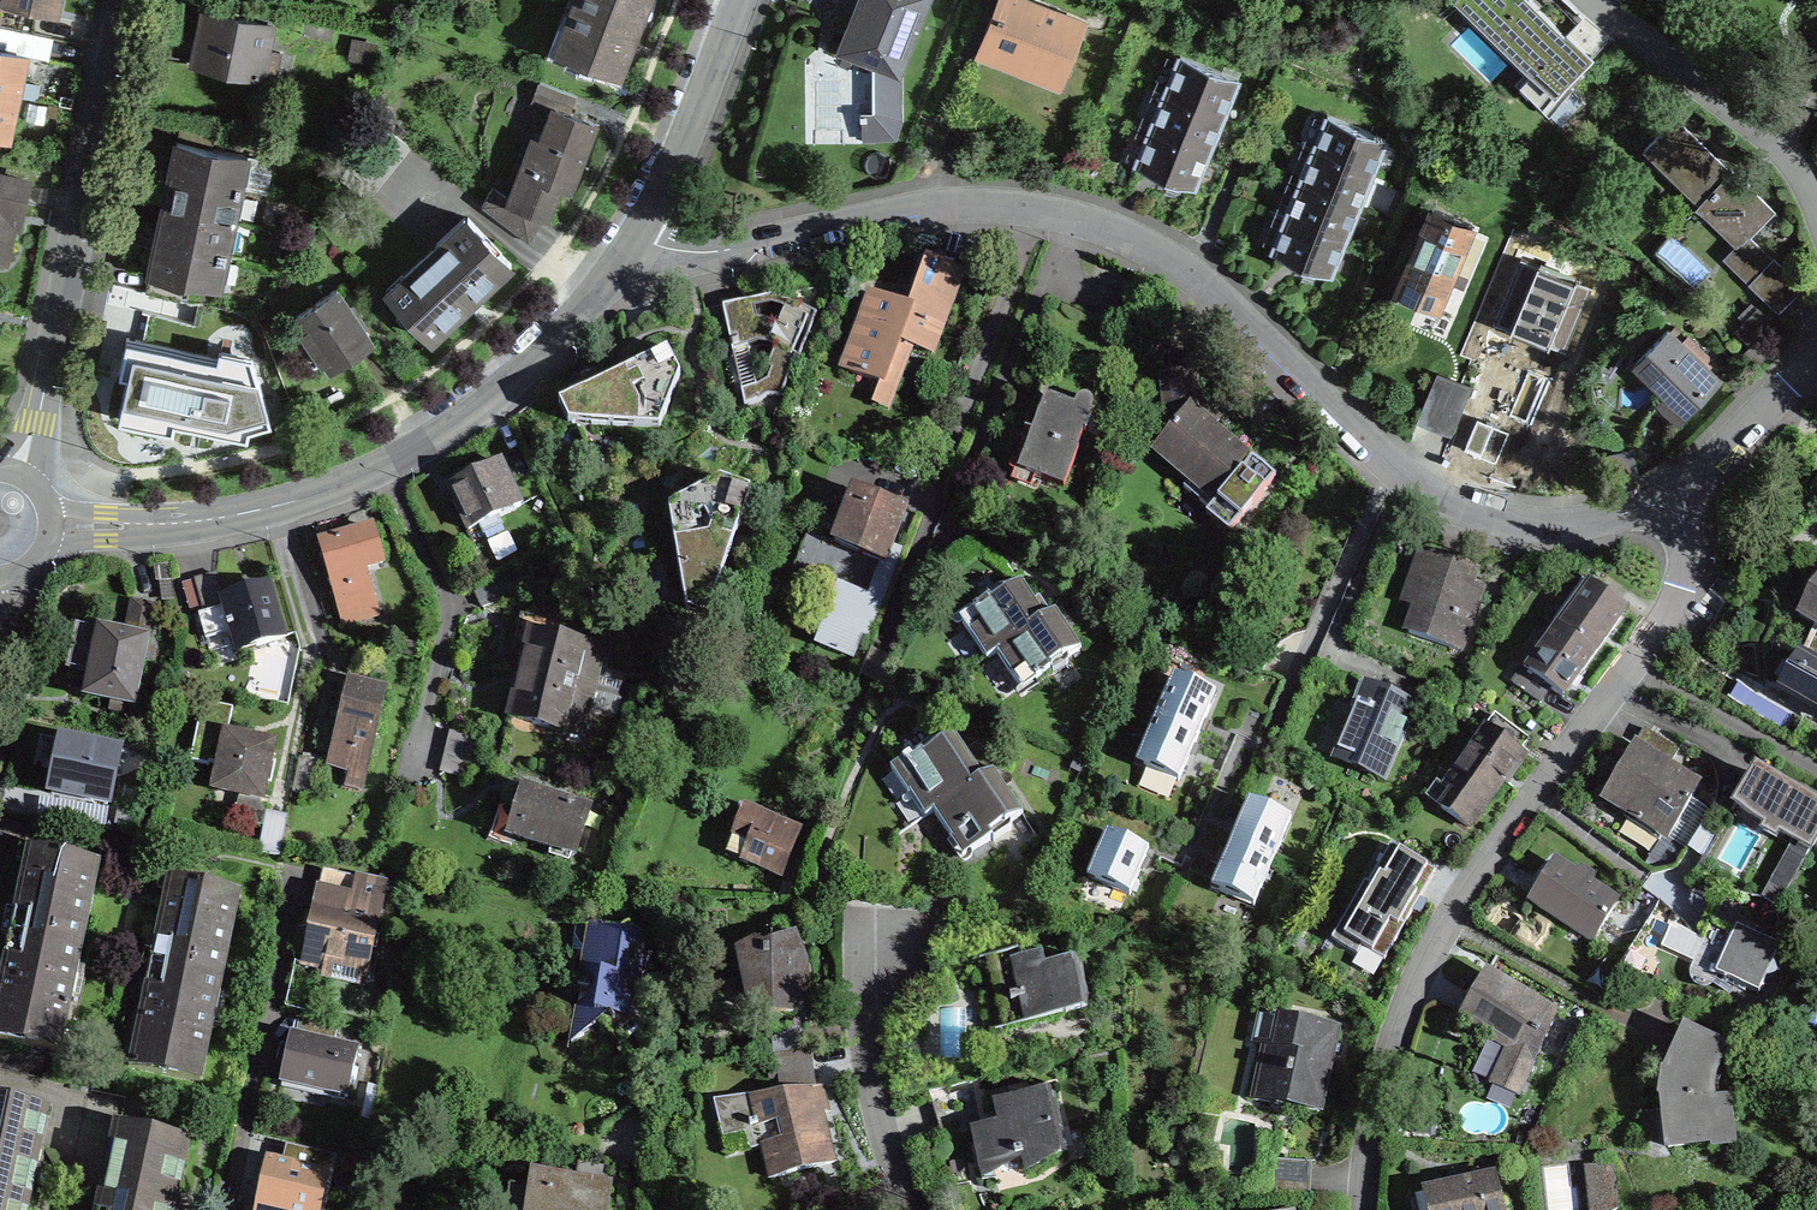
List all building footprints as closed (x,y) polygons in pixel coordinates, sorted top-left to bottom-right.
[(56,13),(57,8),(59,0),(3,0),(3,2),(26,7),(26,9),(34,11),(35,9),(56,13)] [(567,27),(571,28),(562,52),(617,73),(637,23),(645,0),(577,0),(567,27)] [(863,121),(865,137),(894,136),(900,117),(900,66),(898,66),(915,23),(918,24),(925,6),(923,5),(924,0),(862,0),(855,17),(850,30),(847,29),(839,49),(862,58),(864,56),(873,59),(874,114),(867,114),(867,113),(859,114),(859,121),(863,121)] [(1062,83),(1086,22),(1029,0),(997,0),(978,50),(999,58),(1062,83)] [(1476,14),(1489,0),(1462,0),(1476,14)] [(1476,14),(1532,69),(1519,82),(1542,105),(1591,56),(1567,33),(1565,35),(1535,6),(1529,0),(1489,0),(1476,14)] [(192,62),(262,77),(273,24),(203,9),(194,50),(192,62)] [(17,96),(19,89),(26,54),(0,49),(0,93),(17,96)] [(1180,54),(1135,165),(1149,171),(1193,189),(1238,78),(1180,54)] [(529,242),(544,217),(557,185),(568,189),(573,176),(576,177),(578,170),(582,160),(580,159),(594,122),(569,112),(575,95),(540,82),(533,100),(554,108),(543,139),(535,137),(511,200),(493,186),(482,204),(529,242)] [(8,139),(9,133),(17,96),(0,93),(0,137),(8,139)] [(1327,115),(1272,252),(1285,257),(1330,276),(1386,138),(1327,115)] [(1645,147),(1701,202),(1699,204),(1740,244),(1726,258),(1778,309),(1802,286),(1773,258),(1772,259),(1748,236),(1773,210),(1732,170),(1730,171),(1702,144),(1675,117),(1645,147)] [(170,174),(240,188),(247,155),(212,148),(216,130),(181,122),(174,153),(170,174)] [(163,207),(233,221),(240,188),(170,174),(166,189),(163,207)] [(4,261),(6,249),(16,206),(23,207),(29,181),(0,175),(0,260),(4,261)] [(156,239),(226,254),(233,221),(163,207),(158,231),(156,239)] [(1432,208),(1414,250),(1405,246),(1399,259),(1408,263),(1397,290),(1411,296),(1437,307),(1472,225),(1432,208)] [(511,263),(468,216),(387,292),(430,338),(450,319),(511,263)] [(226,254),(156,239),(150,268),(145,291),(180,298),(184,280),(219,288),(226,254)] [(931,353),(961,275),(935,265),(928,263),(910,310),(872,295),(844,369),(882,384),(899,341),(931,353)] [(305,329),(304,330),(325,361),(326,360),(331,367),(350,354),(354,360),(361,355),(372,347),(368,341),(371,339),(363,327),(366,325),(351,303),(349,305),(337,288),(296,316),(305,329)] [(772,296),(723,306),(743,405),(780,397),(794,358),(797,360),(817,313),(772,296)] [(1748,341),(1769,319),(1758,308),(1736,330),(1748,341)] [(1687,337),(1681,343),(1667,329),(1645,352),(1658,365),(1650,374),(1667,391),(1660,397),(1680,417),(1690,408),(1718,379),(1700,362),(1706,356),(1687,337)] [(654,354),(586,389),(560,403),(569,422),(588,423),(659,428),(680,374),(666,348),(654,354)] [(1438,374),(1419,418),(1453,433),(1472,388),(1438,374)] [(1197,402),(1195,377),(1163,380),(1166,421),(1174,427),(1155,451),(1189,480),(1183,487),(1207,507),(1214,498),(1217,501),(1213,506),(1237,525),(1275,479),(1252,459),(1248,464),(1245,462),(1247,459),(1224,440),(1211,429),(1219,420),(1197,402)] [(1040,411),(1031,433),(1038,436),(1024,473),(1064,488),(1078,449),(1077,448),(1083,432),(1084,433),(1092,412),(1091,412),(1092,408),(1093,404),(1092,401),(1090,399),(1087,397),(1083,396),(1080,397),(1077,399),(1076,402),(1074,405),(1046,395),(1040,411)] [(521,506),(500,462),(461,481),(448,487),(469,530),(521,506)] [(710,584),(717,586),(750,488),(748,488),(743,486),(719,478),(668,506),(682,588),(710,584)] [(862,546),(859,553),(882,562),(884,563),(889,550),(905,509),(863,493),(854,490),(836,536),(837,536),(862,546)] [(329,541),(320,544),(344,625),(360,620),(356,608),(374,602),(364,567),(382,562),(372,528),(329,541)] [(889,550),(884,563),(882,562),(868,597),(843,587),(824,642),(853,654),(862,632),(869,635),(898,553),(889,550)] [(1439,558),(1423,552),(1414,577),(1427,581),(1408,632),(1458,650),(1478,595),(1467,592),(1475,571),(1439,558)] [(1064,558),(1054,554),(1050,564),(1060,567),(1064,558)] [(523,564),(474,588),(483,607),(532,584),(523,564)] [(204,615),(199,616),(206,638),(232,630),(239,651),(282,639),(267,588),(236,597),(224,601),(216,573),(194,580),(204,615)] [(1796,610),(1816,621),(1802,645),(1816,654),(1816,573),(1796,610)] [(1560,629),(1595,654),(1605,640),(1627,610),(1616,603),(1626,590),(1625,587),(1607,574),(1595,575),(1558,627),(1560,629)] [(997,653),(1046,619),(1031,596),(1021,582),(1008,591),(1006,589),(1004,588),(1001,588),(999,589),(987,598),(988,600),(973,610),(959,619),(962,623),(987,660),(997,653)] [(71,646),(67,668),(89,672),(85,696),(133,706),(147,640),(146,640),(153,607),(133,603),(126,636),(76,625),(71,646)] [(1046,619),(997,653),(1020,688),(1023,692),(1051,673),(1053,675),(1066,667),(1067,665),(1068,663),(1068,660),(1067,658),(1081,649),(1066,627),(1055,611),(1051,614),(1052,615),(1046,619)] [(1595,654),(1560,629),(1529,672),(1523,668),(1512,683),(1540,703),(1550,688),(1563,697),(1572,684),(1595,654)] [(519,674),(592,692),(603,648),(530,630),(523,659),(519,674)] [(1799,643),(1775,683),(1816,708),(1816,654),(1802,645),(1799,643)] [(582,736),(592,692),(519,674),(511,705),(508,718),(582,736)] [(1173,676),(1154,720),(1197,738),(1202,726),(1204,720),(1215,695),(1173,676)] [(328,765),(365,774),(385,692),(360,686),(348,683),(328,765)] [(1373,692),(1360,686),(1351,707),(1357,709),(1336,757),(1384,778),(1413,709),(1373,692)] [(221,764),(216,788),(239,793),(237,806),(244,822),(254,825),(263,827),(258,852),(279,855),(286,819),(266,815),(257,796),(260,797),(271,745),(244,740),(227,736),(232,708),(225,706),(206,702),(201,722),(198,721),(190,761),(209,765),(209,762),(221,764)] [(1192,750),(1197,738),(1154,720),(1136,763),(1178,781),(1182,773),(1192,750)] [(1502,780),(1505,782),(1524,757),(1519,754),(1529,740),(1504,721),(1494,735),(1486,730),(1444,787),(1452,792),(1441,807),(1467,827),(1478,812),(1479,813),(1482,808),(1491,796),(1502,780)] [(1679,749),(1646,729),(1610,787),(1604,797),(1668,836),(1697,787),(1667,769),(1679,749)] [(933,811),(998,767),(985,748),(983,747),(982,746),(980,746),(978,747),(977,749),(976,750),(976,752),(977,754),(978,755),(971,760),(962,747),(954,734),(941,742),(940,741),(939,740),(938,739),(936,739),(934,740),(919,751),(921,753),(911,759),(909,756),(890,769),(909,796),(911,795),(925,816),(933,811)] [(313,795),(320,761),(299,757),(292,791),(313,795)] [(1005,774),(1003,775),(998,767),(933,811),(952,839),(959,835),(971,853),(992,839),(993,841),(1008,831),(1010,830),(1011,829),(1011,827),(1011,825),(1010,823),(1023,815),(1011,797),(1005,789),(1010,785),(1012,784),(1013,781),(1013,779),(1012,777),(1010,775),(1008,774),(1005,774)] [(74,804),(71,817),(90,821),(92,808),(118,814),(124,785),(63,772),(57,799),(57,801),(74,804)] [(1778,907),(1816,838),(1816,808),(1755,773),(1740,798),(1735,807),(1794,840),(1762,898),(1778,907)] [(566,803),(568,798),(556,794),(545,793),(544,796),(522,789),(510,826),(508,834),(552,848),(552,851),(569,857),(570,854),(575,855),(590,811),(566,803)] [(1235,832),(1230,845),(1272,863),(1291,819),(1248,801),(1237,827),(1235,832)] [(782,877),(800,828),(758,812),(743,806),(727,849),(743,856),(741,861),(782,877)] [(1129,896),(1140,870),(1143,864),(1144,861),(1148,851),(1106,833),(1087,877),(1129,896)] [(1254,906),(1272,863),(1230,845),(1224,857),(1222,863),(1211,888),(1254,906)] [(1365,883),(1331,940),(1357,955),(1362,947),(1384,960),(1413,910),(1435,871),(1391,846),(1368,885),(1365,883)] [(0,981),(0,1039),(59,1052),(98,864),(28,849),(11,929),(0,981)] [(1541,884),(1531,900),(1593,939),(1616,902),(1591,887),(1594,877),(1582,870),(1575,876),(1554,863),(1541,884)] [(385,883),(323,870),(302,964),(323,968),(326,956),(335,958),(367,965),(385,883)] [(239,893),(169,878),(151,962),(129,1067),(200,1081),(239,893)] [(571,1044),(584,1035),(582,1033),(601,1020),(608,1021),(615,1022),(623,1034),(622,1035),(625,1040),(626,1039),(625,1038),(642,1026),(643,1027),(652,978),(641,963),(652,955),(651,954),(648,956),(644,951),(653,945),(652,943),(659,938),(630,933),(613,945),(601,928),(576,924),(569,964),(583,984),(577,989),(581,989),(571,1044)] [(1737,928),(1733,936),(1710,925),(1704,940),(1691,968),(1690,970),(1690,973),(1690,976),(1690,978),(1692,981),(1693,983),(1695,985),(1698,986),(1700,987),(1703,988),(1705,987),(1708,987),(1710,985),(1712,984),(1714,982),(1715,980),(1717,975),(1723,978),(1721,982),(1727,985),(1729,981),(1759,994),(1766,978),(1776,974),(1772,963),(1780,947),(1737,928)] [(748,974),(753,1000),(760,1001),(760,1004),(761,1007),(763,1009),(766,1010),(770,1011),(770,1016),(795,1015),(794,1005),(800,1005),(806,1001),(805,971),(805,964),(798,961),(798,941),(788,936),(763,945),(754,941),(738,948),(744,974),(748,974)] [(994,988),(1003,1027),(1086,1009),(1075,960),(1045,966),(1042,955),(1019,960),(1017,952),(997,957),(1001,975),(992,977),(994,988)] [(1509,1046),(1491,1083),(1518,1095),(1556,1015),(1485,974),(1469,1000),(1459,1018),(1509,1046)] [(1253,1099),(1319,1114),(1328,1075),(1338,1029),(1272,1015),(1253,1099)] [(338,1027),(299,1018),(295,1037),(291,1036),(281,1080),(292,1082),(347,1095),(357,1051),(333,1046),(338,1027)] [(1662,1097),(1668,1147),(1733,1139),(1728,1100),(1712,1102),(1711,1092),(1711,1086),(1711,1081),(1713,1076),(1714,1071),(1724,1048),(1686,1030),(1666,1073),(1665,1075),(1664,1074),(1660,1097),(1662,1097)] [(770,1178),(834,1162),(822,1115),(816,1089),(811,1050),(775,1055),(780,1094),(752,1097),(751,1094),(713,1100),(722,1136),(757,1127),(770,1178)] [(1065,1151),(1051,1091),(998,1103),(1002,1124),(983,1128),(985,1136),(990,1162),(1022,1155),(1025,1170),(1030,1169),(1065,1151)] [(45,1110),(0,1101),(0,1199),(25,1205),(35,1158),(45,1110)] [(174,1201),(188,1140),(116,1124),(98,1209),(173,1209),(174,1201)] [(292,1167),(268,1162),(257,1209),(308,1209),(315,1181),(325,1183),(331,1157),(295,1149),(292,1167)] [(1310,1195),(1312,1162),(1273,1160),(1271,1193),(1310,1195)] [(610,1185),(594,1182),(597,1165),(579,1162),(579,1163),(576,1180),(532,1173),(529,1191),(510,1188),(507,1209),(606,1209),(610,1185)] [(1588,1167),(1592,1209),(1613,1209),(1617,1208),(1613,1165),(1588,1167)] [(1464,1183),(1461,1173),(1455,1174),(1448,1176),(1450,1186),(1423,1193),(1423,1194),(1427,1209),(1504,1209),(1495,1175),(1464,1183)] [(820,1205),(845,1196),(841,1187),(817,1194),(820,1205)] [(848,1195),(845,1196),(820,1205),(812,1209),(853,1209),(848,1195)] [(0,1199),(0,1209),(24,1209),(25,1205),(0,1199)]
